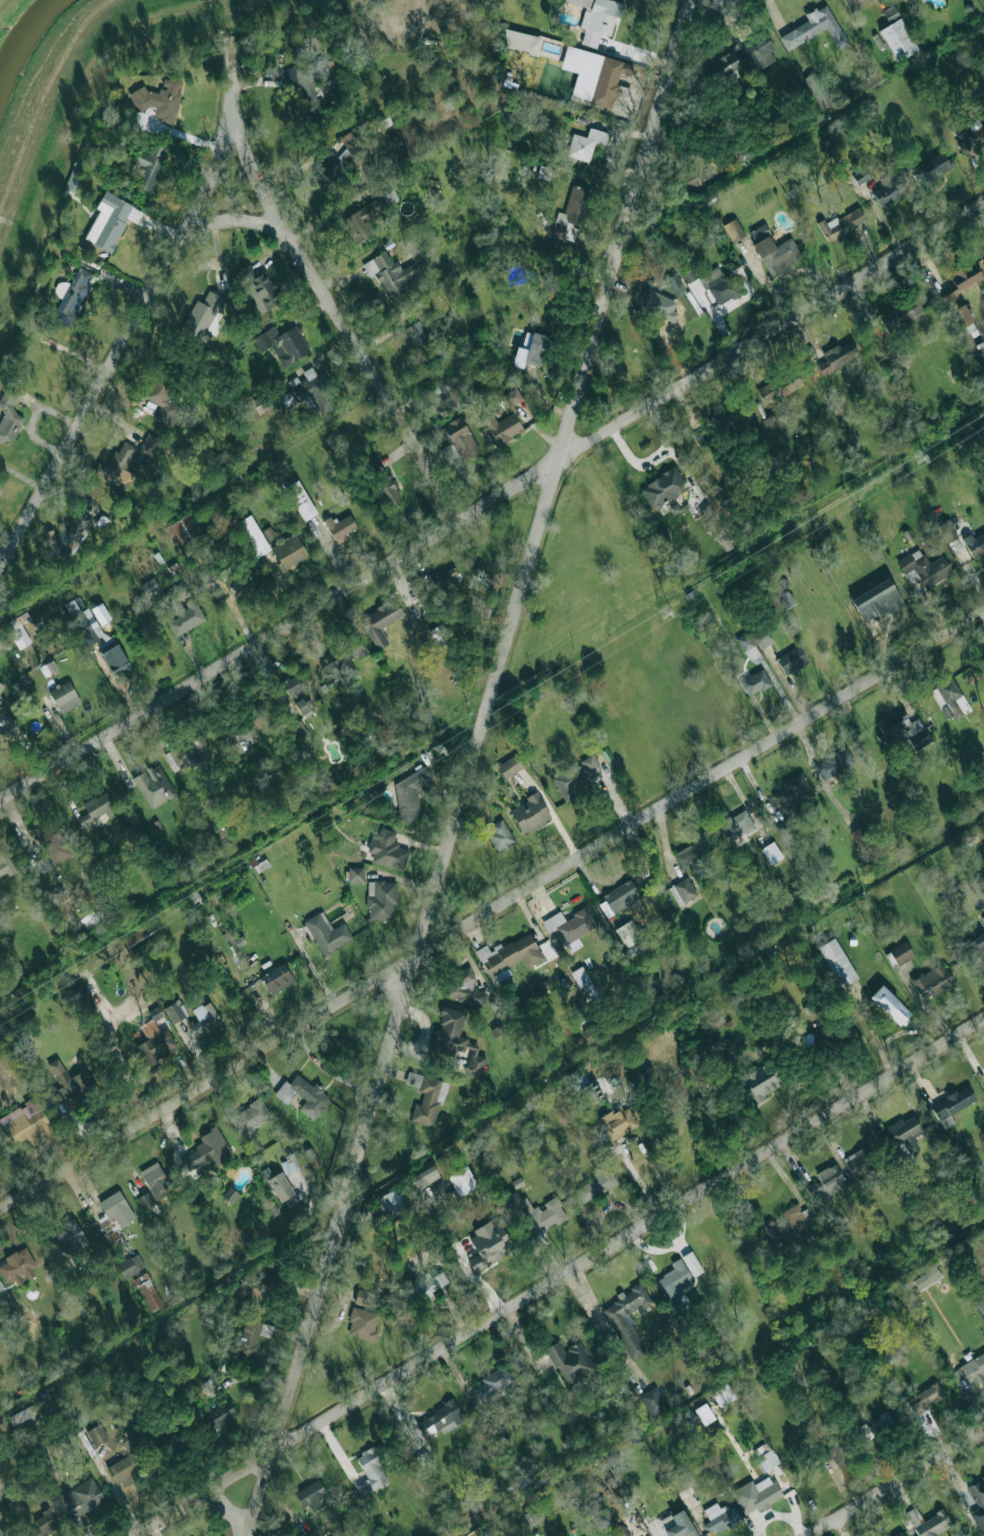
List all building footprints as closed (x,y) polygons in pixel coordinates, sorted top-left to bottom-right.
[(614,0),(565,0),(565,1),(585,6),(580,27),(584,28),(580,44),(596,48),(600,33),(610,36),(615,17),(622,18),(626,3),(614,0)] [(851,12),(844,0),(872,0),(851,12)] [(793,29),(808,19),(804,13),(816,6),(817,9),(826,4),(849,43),(839,49),(826,27),(800,42),(793,29)] [(889,22),(899,15),(892,4),(882,11),(889,22)] [(918,49),(900,18),(879,30),(897,61),(918,49)] [(742,48),(748,45),(747,41),(765,30),(776,49),(772,51),(776,59),(756,71),(742,48)] [(541,35),(506,31),(504,48),(539,53),(541,35)] [(571,97),(612,107),(621,73),(631,76),(634,63),(566,47),(560,68),(577,72),(571,97)] [(713,60),(728,51),(734,61),(741,57),(750,72),(723,87),(714,72),(718,69),(713,60)] [(282,67),(286,89),(296,87),(298,100),(307,99),(308,105),(316,103),(312,83),(329,79),(325,58),(282,67)] [(180,81),(162,78),(160,92),(132,87),(129,105),(154,110),(153,119),(174,123),(180,94),(178,93),(180,81)] [(566,156),(589,162),(594,142),(605,145),(608,132),(589,127),(587,137),(572,133),(566,156)] [(354,137),(350,131),(340,138),(350,155),(367,145),(360,133),(354,137)] [(168,149),(153,143),(148,154),(140,150),(132,166),(141,170),(134,186),(149,192),(168,149)] [(916,161),(924,180),(952,169),(943,149),(916,161)] [(710,159),(690,153),(682,182),(702,187),(710,159)] [(324,189),(348,176),(337,157),(314,170),(324,189)] [(870,180),(866,168),(852,173),(856,184),(870,180)] [(880,178),(883,187),(873,191),(879,207),(901,198),(898,190),(907,186),(902,174),(890,179),(889,174),(880,178)] [(564,213),(558,212),(555,222),(568,225),(566,231),(573,233),(575,224),(582,226),(591,189),(571,184),(564,213)] [(112,252),(127,218),(137,223),(143,209),(104,192),(96,208),(98,209),(85,240),(112,252)] [(353,244),(375,234),(368,219),(388,209),(382,197),(340,218),(353,244)] [(827,242),(866,220),(857,205),(819,227),(827,242)] [(730,243),(745,237),(736,217),(721,224),(730,243)] [(802,258),(791,237),(775,246),(763,224),(747,233),(771,278),(794,266),(793,263),(802,258)] [(412,288),(407,279),(418,273),(413,263),(401,269),(397,260),(392,263),(386,251),(362,263),(369,277),(374,274),(387,300),(412,288)] [(983,280),(974,262),(949,274),(954,284),(939,292),(947,310),(961,303),(956,293),(983,280)] [(51,318),(72,327),(91,286),(87,284),(92,273),(78,266),(70,285),(59,280),(53,293),(61,297),(51,318)] [(687,283),(697,278),(692,266),(681,271),(687,283)] [(728,272),(723,275),(718,266),(701,275),(718,306),(740,293),(728,272)] [(274,282),(271,283),(265,272),(247,281),(263,311),(283,300),(274,282)] [(683,290),(678,274),(665,278),(670,294),(683,290)] [(195,299),(180,332),(205,344),(210,332),(214,334),(223,314),(217,311),(224,297),(208,290),(202,302),(195,299)] [(925,315),(915,297),(879,318),(890,336),(925,315)] [(673,335),(688,322),(667,300),(653,313),(673,335)] [(963,336),(977,328),(963,303),(950,310),(963,336)] [(411,351),(430,341),(418,320),(399,331),(411,351)] [(310,352),(296,325),(279,334),(274,326),(252,338),(259,352),(271,346),(282,367),(310,352)] [(547,336),(526,331),(521,347),(517,346),(512,365),(523,368),(524,363),(539,367),(547,336)] [(820,355),(829,370),(858,354),(850,339),(820,355)] [(296,403),(311,395),(320,412),(340,402),(325,371),(316,376),(312,366),(302,371),(304,375),(287,384),(296,403)] [(762,402),(802,386),(797,372),(756,388),(762,402)] [(167,399),(175,382),(155,373),(144,397),(160,405),(154,420),(170,427),(180,405),(167,399)] [(13,443),(24,417),(13,412),(14,403),(18,393),(19,389),(6,384),(0,399),(0,410),(3,412),(0,419),(0,442),(13,443)] [(497,445),(525,430),(512,405),(523,399),(516,387),(503,394),(513,413),(496,422),(493,414),(483,420),(497,445)] [(271,406),(263,393),(251,400),(259,413),(271,406)] [(779,426),(772,414),(762,420),(768,432),(779,426)] [(478,452),(463,416),(443,424),(459,461),(478,452)] [(152,459),(162,440),(148,432),(137,452),(152,459)] [(116,484),(123,468),(134,473),(140,460),(131,456),(135,447),(123,441),(118,452),(114,450),(107,466),(99,462),(93,474),(116,484)] [(681,494),(677,486),(684,482),(676,467),(639,486),(651,509),(681,494)] [(400,502),(389,473),(375,478),(385,507),(400,502)] [(302,521),(316,514),(299,479),(285,486),(302,521)] [(185,551),(205,539),(189,514),(170,525),(185,551)] [(270,550),(251,514),(237,522),(256,557),(270,550)] [(324,519),(335,544),(347,539),(344,533),(356,528),(350,515),(335,521),(332,516),(324,519)] [(958,536),(949,519),(937,526),(946,543),(958,536)] [(973,538),(970,533),(961,538),(974,559),(983,553),(983,531),(973,538)] [(308,558),(296,534),(270,547),(283,571),(308,558)] [(896,561),(910,584),(919,579),(925,589),(953,573),(942,555),(928,563),(919,548),(896,561)] [(233,598),(256,586),(247,568),(224,581),(233,598)] [(461,584),(455,568),(426,578),(431,594),(461,584)] [(161,590),(153,577),(136,587),(145,601),(161,590)] [(850,599),(863,622),(879,613),(882,617),(904,604),(888,577),(850,599)] [(205,620),(194,599),(182,606),(179,600),(190,594),(186,586),(164,598),(174,618),(167,623),(175,636),(205,620)] [(794,603),(787,592),(777,598),(785,609),(794,603)] [(114,678),(127,670),(92,606),(80,612),(73,599),(65,603),(82,635),(94,629),(101,642),(96,645),(114,678)] [(375,649),(388,642),(380,626),(403,615),(395,599),(359,616),(375,649)] [(111,619),(102,603),(91,609),(100,626),(111,619)] [(17,649),(30,643),(22,624),(30,620),(27,613),(5,622),(17,649)] [(428,631),(440,651),(453,643),(441,623),(428,631)] [(772,642),(766,631),(754,637),(761,649),(772,642)] [(749,661),(760,655),(747,632),(736,638),(749,661)] [(324,673),(358,657),(359,658),(367,654),(358,635),(315,655),(324,673)] [(783,674),(807,664),(799,647),(776,657),(783,674)] [(39,667),(44,676),(57,669),(52,660),(39,667)] [(747,696),(771,685),(763,669),(739,680),(747,696)] [(306,687),(299,673),(282,681),(291,700),(301,696),(298,691),(306,687)] [(968,712),(954,677),(930,687),(944,721),(968,712)] [(81,703),(69,680),(49,690),(61,714),(81,703)] [(316,711),(308,695),(294,702),(302,718),(316,711)] [(919,718),(910,722),(903,709),(877,723),(881,732),(878,734),(885,748),(906,737),(914,751),(931,742),(919,718)] [(256,733),(249,719),(226,731),(233,745),(256,733)] [(292,725),(300,739),(308,735),(299,721),(292,725)] [(200,734),(164,755),(174,774),(210,753),(200,734)] [(813,761),(820,779),(854,765),(847,747),(813,761)] [(601,769),(592,753),(579,761),(588,776),(601,769)] [(524,767),(516,754),(496,766),(504,779),(524,767)] [(564,802),(578,796),(574,787),(587,781),(576,760),(550,773),(564,802)] [(151,809),(176,794),(159,764),(146,771),(146,770),(132,778),(151,809)] [(421,818),(415,785),(429,782),(427,771),(393,777),(401,822),(421,818)] [(772,794),(780,811),(813,793),(801,771),(781,782),(784,788),(772,794)] [(115,809),(105,791),(82,804),(87,813),(77,818),(82,828),(115,809)] [(550,821),(538,791),(525,796),(527,802),(510,809),(520,833),(550,821)] [(730,840),(754,828),(745,809),(720,821),(730,840)] [(515,842),(501,817),(483,827),(497,852),(515,842)] [(785,845),(799,838),(788,817),(774,824),(785,845)] [(31,831),(55,865),(73,852),(52,824),(45,829),(41,824),(31,831)] [(370,838),(367,852),(373,854),(372,862),(404,870),(409,849),(392,844),(395,832),(381,828),(378,840),(370,838)] [(782,858),(774,842),(761,847),(769,864),(782,858)] [(7,872),(8,875),(16,871),(5,849),(0,852),(0,876),(7,872)] [(364,867),(348,867),(348,882),(363,882),(364,867)] [(679,906),(698,895),(687,876),(668,888),(679,906)] [(601,896),(605,903),(601,906),(607,917),(641,898),(630,879),(601,896)] [(397,881),(367,881),(367,920),(392,920),(393,905),(396,905),(397,881)] [(596,927),(585,907),(564,918),(560,911),(541,920),(549,935),(557,931),(568,953),(582,946),(577,937),(596,927)] [(353,938),(343,922),(332,929),(322,910),(303,922),(323,956),(353,938)] [(615,928),(629,957),(646,949),(631,920),(615,928)] [(129,948),(147,936),(141,927),(123,939),(129,948)] [(475,950),(489,977),(522,960),(526,968),(544,959),(529,931),(490,952),(486,944),(475,950)] [(983,962),(983,931),(962,945),(977,967),(983,962)] [(839,988),(856,980),(837,937),(820,945),(839,988)] [(888,950),(897,966),(914,956),(906,941),(888,950)] [(269,994),(293,983),(285,963),(260,974),(269,994)] [(954,984),(944,963),(911,979),(922,1000),(954,984)] [(446,995),(482,1008),(487,993),(471,988),(477,972),(457,965),(446,995)] [(570,972),(579,988),(590,981),(582,966),(570,972)] [(911,1013),(881,985),(869,997),(899,1026),(911,1013)] [(173,1024),(186,1016),(176,1000),(163,1008),(173,1024)] [(195,1036),(221,1023),(210,1001),(192,1009),(198,1021),(189,1026),(195,1036)] [(465,1012),(442,1007),(438,1029),(436,1029),(432,1052),(453,1056),(455,1048),(469,1051),(465,1074),(481,1077),(485,1057),(477,1055),(478,1047),(467,1045),(468,1038),(460,1036),(465,1012)] [(167,1028),(158,1032),(153,1020),(141,1026),(147,1040),(135,1046),(145,1066),(178,1050),(167,1028)] [(86,1068),(69,1078),(58,1057),(47,1064),(60,1087),(55,1089),(63,1103),(75,1096),(77,1101),(97,1089),(86,1068)] [(779,1089),(767,1063),(743,1074),(754,1100),(779,1089)] [(567,1075),(573,1088),(578,1086),(589,1106),(603,1098),(593,1080),(589,1083),(580,1068),(567,1075)] [(446,1081),(407,1072),(404,1085),(424,1090),(420,1104),(414,1103),(410,1121),(435,1127),(446,1081)] [(274,1095),(287,1104),(295,1093),(305,1100),(299,1109),(315,1120),(331,1097),(297,1073),(289,1083),(284,1080),(274,1095)] [(930,1103),(942,1129),(954,1123),(949,1113),(976,1101),(968,1086),(930,1103)] [(35,1098),(0,1117),(0,1129),(10,1146),(27,1137),(32,1146),(55,1133),(35,1098)] [(238,1134),(271,1120),(262,1099),(229,1114),(238,1134)] [(637,1128),(629,1105),(599,1116),(608,1139),(637,1128)] [(923,1131),(913,1113),(886,1128),(897,1148),(901,1146),(906,1156),(919,1148),(913,1136),(923,1131)] [(180,1157),(187,1171),(212,1159),(215,1165),(232,1156),(217,1126),(198,1136),(203,1145),(180,1157)] [(854,1177),(877,1162),(866,1144),(842,1159),(854,1177)] [(304,1151),(313,1168),(320,1164),(311,1147),(304,1151)] [(299,1169),(294,1155),(280,1160),(284,1174),(299,1169)] [(164,1188),(169,1185),(157,1161),(139,1171),(155,1201),(167,1194),(164,1188)] [(596,1179),(574,1189),(581,1203),(617,1185),(605,1161),(591,1168),(596,1179)] [(816,1174),(819,1179),(806,1187),(815,1203),(847,1184),(834,1163),(816,1174)] [(440,1177),(433,1165),(410,1178),(417,1190),(440,1177)] [(457,1196),(477,1188),(468,1167),(448,1175),(457,1196)] [(280,1202),(294,1194),(281,1171),(267,1179),(280,1202)] [(387,1218),(412,1206),(402,1185),(377,1198),(387,1218)] [(221,1195),(231,1204),(240,1195),(230,1186),(221,1195)] [(114,1231),(136,1218),(119,1190),(97,1203),(114,1231)] [(135,1199),(143,1211),(156,1202),(148,1191),(135,1199)] [(556,1196),(536,1206),(530,1194),(520,1199),(516,1191),(504,1197),(514,1215),(520,1211),(533,1236),(567,1217),(556,1196)] [(772,1219),(760,1226),(770,1244),(818,1219),(810,1206),(801,1211),(797,1203),(781,1211),(787,1222),(776,1228),(772,1219)] [(65,1229),(46,1239),(55,1257),(86,1240),(74,1218),(62,1224),(65,1229)] [(477,1254),(466,1260),(472,1272),(513,1250),(497,1219),(467,1235),(477,1254)] [(3,1258),(5,1262),(0,1265),(0,1274),(5,1283),(13,1278),(16,1285),(38,1273),(24,1247),(3,1258)] [(703,1271),(691,1251),(681,1257),(693,1277),(703,1271)] [(145,1269),(138,1253),(115,1264),(122,1279),(145,1269)] [(680,1286),(692,1279),(680,1257),(670,1263),(674,1269),(655,1279),(671,1306),(686,1298),(680,1286)] [(911,1278),(917,1289),(942,1277),(936,1266),(911,1278)] [(261,1289),(239,1283),(235,1299),(268,1308),(276,1274),(266,1271),(261,1289)] [(163,1305),(146,1272),(133,1279),(151,1312),(163,1305)] [(415,1283),(421,1302),(444,1294),(438,1275),(415,1283)] [(646,1352),(628,1314),(651,1303),(642,1283),(616,1295),(618,1300),(603,1308),(629,1361),(646,1352)] [(368,1307),(372,1293),(357,1289),(354,1303),(368,1307)] [(16,1308),(9,1293),(0,1298),(0,1304),(5,1313),(16,1308)] [(975,1298),(983,1316),(983,1294),(975,1298)] [(374,1330),(378,1313),(353,1306),(346,1333),(375,1342),(378,1331),(374,1330)] [(263,1322),(245,1318),(241,1333),(237,1332),(232,1354),(255,1359),(263,1322)] [(546,1348),(567,1388),(596,1372),(580,1341),(563,1350),(558,1341),(546,1348)] [(959,1365),(969,1383),(983,1375),(983,1352),(959,1365)] [(512,1380),(503,1365),(480,1379),(483,1383),(473,1389),(480,1401),(512,1380)] [(206,1399),(222,1391),(216,1379),(200,1387),(206,1399)] [(944,1397),(937,1383),(906,1398),(914,1415),(926,1410),(924,1406),(944,1397)] [(711,1392),(719,1407),(735,1398),(727,1384),(711,1392)] [(639,1393),(649,1417),(667,1410),(657,1386),(639,1393)] [(423,1438),(441,1428),(443,1432),(465,1420),(454,1400),(414,1422),(423,1438)] [(8,1417),(13,1428),(48,1412),(43,1401),(8,1417)] [(237,1417),(230,1401),(201,1413),(208,1429),(237,1417)] [(859,1429),(868,1443),(894,1426),(886,1412),(859,1429)] [(108,1439),(100,1424),(87,1431),(94,1446),(108,1439)] [(837,1469),(856,1458),(842,1433),(823,1444),(837,1469)] [(373,1490),(388,1482),(378,1464),(391,1457),(382,1442),(355,1457),(373,1490)] [(769,1449),(766,1443),(754,1450),(757,1455),(769,1449)] [(780,1462),(771,1448),(757,1457),(765,1471),(780,1462)] [(106,1468),(115,1484),(122,1480),(124,1484),(143,1472),(131,1452),(106,1468)] [(782,1496),(770,1475),(754,1484),(752,1480),(730,1491),(745,1517),(782,1496)] [(60,1495),(73,1517),(104,1500),(92,1477),(60,1495)] [(967,1487),(979,1509),(970,1514),(983,1535),(983,1477),(967,1487)] [(310,1504),(312,1511),(331,1503),(321,1480),(294,1491),(301,1508),(310,1504)] [(687,1509),(700,1503),(691,1485),(678,1491),(687,1509)] [(709,1535),(740,1519),(732,1503),(720,1510),(716,1502),(703,1509),(709,1521),(703,1523),(709,1535)] [(916,1507),(906,1511),(918,1535),(930,1535),(951,1526),(943,1510),(922,1520),(916,1507)] [(13,1534),(0,1508),(0,1535),(9,1535),(13,1534)] [(664,1535),(697,1535),(684,1509),(670,1515),(674,1524),(661,1530),(664,1535)] [(624,1525),(612,1531),(614,1535),(629,1535),(624,1525)]
